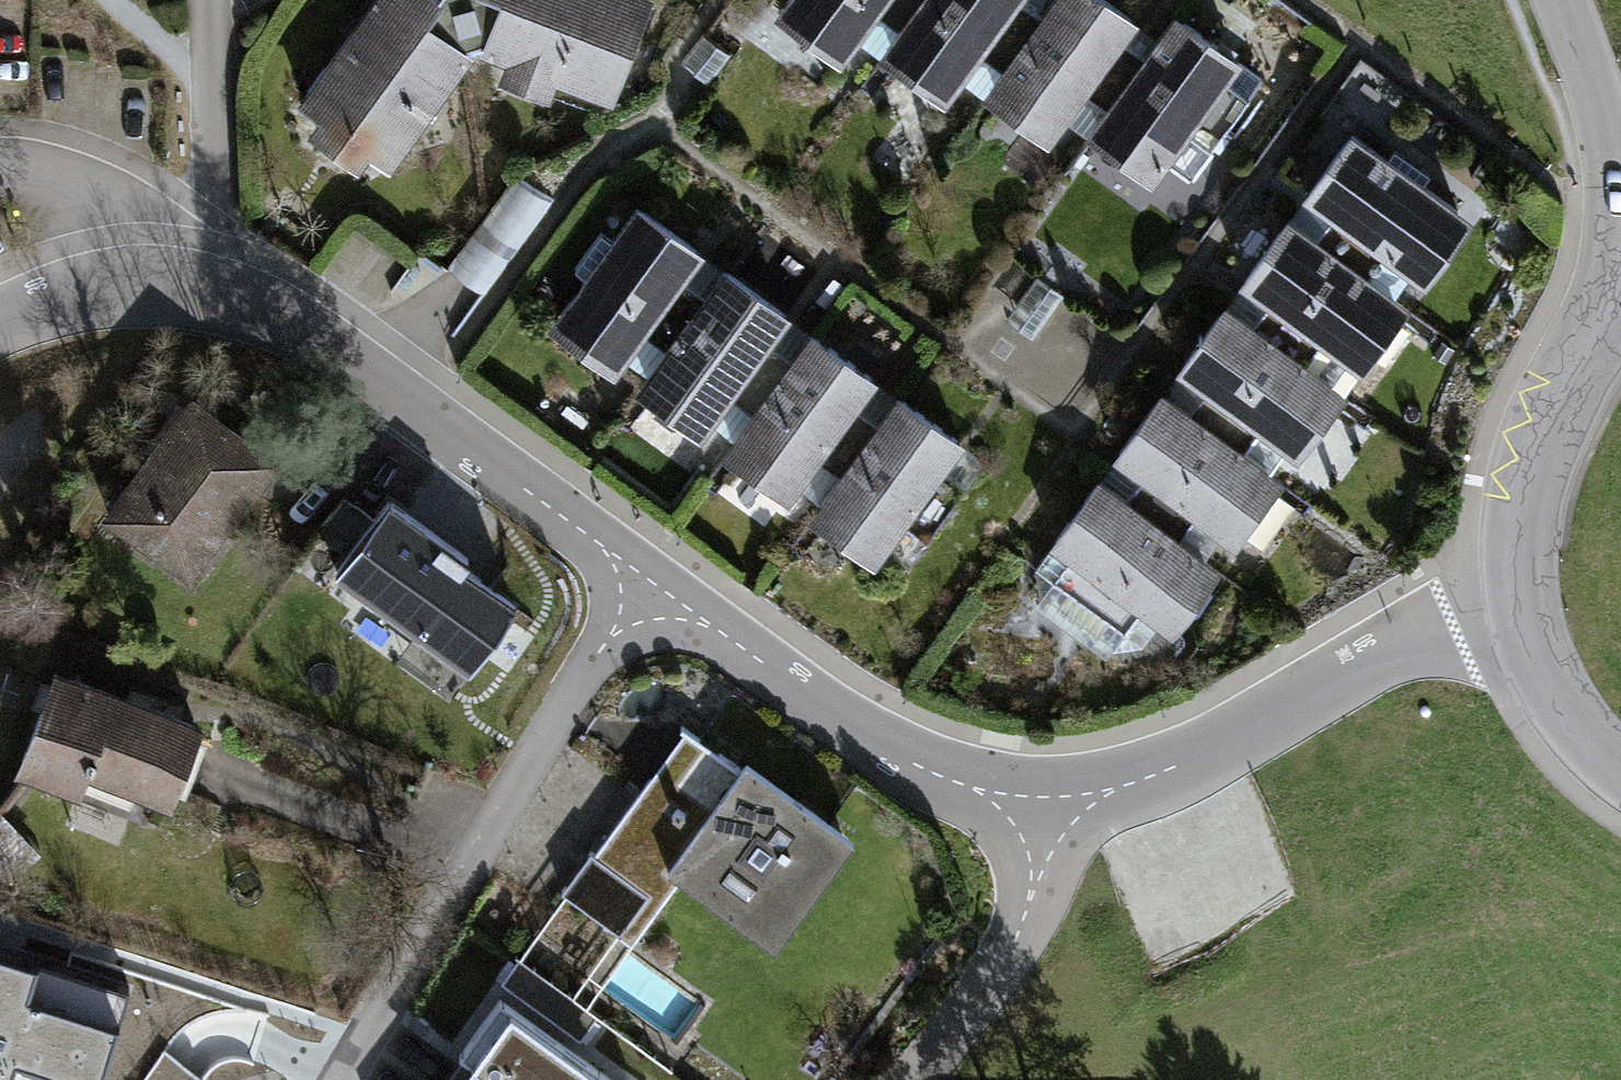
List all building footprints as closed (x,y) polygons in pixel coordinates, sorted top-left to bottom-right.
[(446,12),(429,0),(373,0),(289,115),(385,184),(470,67),(428,37),(446,12)] [(487,62),(612,106),(650,0),(481,0),(506,9),(487,62)] [(930,0),(803,0),(774,40),(857,100),(878,71),(930,0)] [(878,71),(968,136),(988,107),(1070,0),(930,0),(878,71)] [(988,107),(1071,167),(1086,147),(1167,31),(1125,0),(1070,0),(988,107)] [(1167,31),(1086,147),(1182,216),(1280,82),(1181,11),(1167,31)] [(1298,214),(1415,300),(1474,217),(1356,133),(1298,214)] [(627,388),(713,271),(628,210),(544,328),(627,388)] [(1235,301),(1353,389),(1415,300),(1298,214),(1235,301)] [(716,453),(802,337),(713,271),(627,388),(716,453)] [(1171,388),(1293,475),(1353,389),(1235,301),(1171,388)] [(802,516),(888,399),(802,337),(716,453),(802,516)] [(1107,476),(1229,565),(1293,475),(1171,388),(1107,476)] [(888,399),(802,516),(882,573),(967,456),(888,399)] [(279,466),(194,402),(107,518),(193,582),(268,481),(279,466)] [(1107,476),(1047,559),(1171,648),(1229,565),(1107,476)] [(481,563),(393,499),(378,518),(363,508),(348,496),(294,569),(326,592),(338,575),(412,629),(394,653),(463,704),(497,657),(441,616),(481,563)] [(197,737),(48,676),(8,772),(157,834),(197,737)] [(850,848),(689,723),(556,894),(626,948),(674,886),(765,957),(850,848)] [(0,990),(0,1079),(129,1079),(130,1027),(10,1025),(11,991),(0,990)] [(505,1002),(458,1065),(478,1079),(610,1079),(505,1002)]
